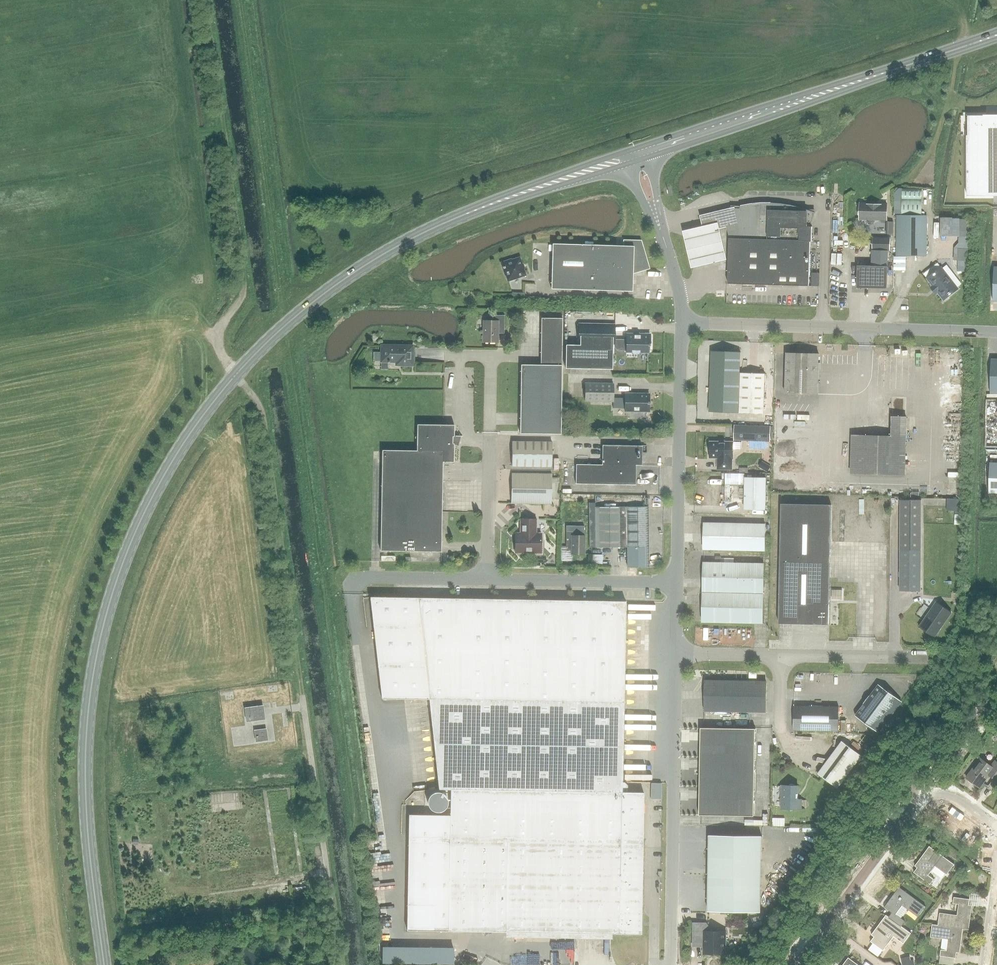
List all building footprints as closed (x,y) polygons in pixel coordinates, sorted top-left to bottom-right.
[(983,115),(983,116),(968,116),(968,135),(967,135),(967,196),(996,196),(996,115),(986,116),(986,115),(983,115)] [(713,212),(700,215),(704,232),(727,227),(729,238),(728,284),(809,286),(810,242),(812,242),(814,227),(812,227),(815,212),(801,207),(791,205),(781,203),(771,203),(761,203),(751,204),(740,206),(713,212)] [(860,219),(886,220),(887,204),(860,203),(860,219)] [(926,256),(927,216),(897,215),(896,255),(926,256)] [(967,265),(967,217),(940,217),(940,233),(956,233),(956,259),(958,259),(958,265),(967,265)] [(890,238),(872,237),(872,250),(890,250),(890,238)] [(623,246),(553,244),(551,289),(632,291),(633,272),(637,270),(638,271),(642,270),(642,269),(647,267),(640,241),(639,242),(623,241),(623,246)] [(508,281),(526,275),(520,257),(511,260),(511,259),(501,263),(505,275),(505,274),(508,281)] [(856,265),(855,287),(885,288),(886,266),(856,265)] [(936,295),(939,293),(944,299),(957,289),(941,268),(928,278),(932,285),(929,287),(936,295)] [(504,329),(504,315),(492,315),(492,321),(484,321),(483,342),(498,342),(498,329),(504,329)] [(541,318),(541,365),(521,364),(520,433),(561,434),(562,365),(562,318),(541,318)] [(627,340),(615,339),(615,324),(579,323),(578,343),(578,345),(565,345),(565,368),(612,369),(612,344),(614,344),(614,347),(616,350),(626,350),(626,352),(632,352),(634,354),(638,354),(639,352),(640,352),(647,353),(648,353),(648,345),(650,345),(650,334),(627,334),(627,340)] [(388,361),(388,364),(395,364),(395,367),(414,367),(414,345),(380,345),(380,352),(382,352),(382,361),(388,361)] [(739,413),(741,372),(741,352),(712,351),(710,412),(739,413)] [(817,394),(819,354),(786,353),(785,393),(817,394)] [(751,413),(763,414),(765,373),(741,372),(739,413),(751,413)] [(613,384),(585,383),(585,401),(613,401),(613,398),(613,384)] [(649,394),(625,393),(625,398),(625,409),(625,411),(647,412),(647,404),(649,404),(649,394)] [(613,401),(613,408),(625,409),(625,398),(613,398),(613,401)] [(904,475),(906,417),(891,417),(891,436),(852,435),(851,473),(904,475)] [(454,436),(454,425),(417,424),(417,450),(382,450),(380,551),(441,552),(443,462),(454,462),(454,444),(457,444),(457,436),(463,436),(454,436)] [(769,426),(733,424),(733,440),(769,441),(769,426)] [(733,458),(733,442),(725,442),(725,440),(721,440),(721,442),(710,441),(710,458),(718,458),(718,469),(732,469),(732,458),(733,458)] [(512,466),(552,467),(552,442),(512,441),(512,466)] [(602,464),(636,465),(642,466),(642,445),(602,445),(602,464)] [(990,463),(989,493),(996,493),(996,463),(990,463)] [(575,464),(574,484),(575,484),(635,485),(636,465),(602,464),(576,464),(575,464)] [(558,483),(558,477),(552,477),(552,474),(512,473),(511,503),(551,504),(551,482),(558,483)] [(744,509),(765,509),(766,478),(745,478),(744,509)] [(900,591),(921,591),(921,500),(900,500),(900,591)] [(949,500),(949,509),(960,508),(960,500),(949,500)] [(595,507),(595,502),(588,502),(588,547),(628,547),(628,565),(648,565),(647,506),(595,507)] [(831,505),(781,503),(779,624),(829,625),(831,505)] [(520,533),(515,533),(515,553),(533,553),(533,554),(542,554),(542,543),(541,543),(541,533),(536,533),(536,519),(520,519),(520,533)] [(764,551),(765,524),(704,522),(704,549),(764,551)] [(570,551),(570,554),(584,554),(584,525),(566,525),(566,548),(570,551)] [(724,562),(704,562),(702,622),(762,623),(764,563),(734,563),(734,558),(724,558),(724,562)] [(641,934),(644,792),(627,792),(627,785),(624,782),(622,782),(625,601),(371,597),(381,698),(429,699),(438,789),(451,789),(450,815),(408,815),(406,930),(641,934)] [(951,612),(936,602),(919,626),(934,637),(951,612)] [(705,680),(705,711),(766,712),(766,681),(705,680)] [(879,732),(902,702),(878,684),(856,715),(879,732)] [(247,721),(265,719),(263,705),(245,708),(247,721)] [(838,731),(839,707),(794,706),(793,730),(838,731)] [(754,816),(754,801),(755,729),(701,728),(699,815),(754,816)] [(255,742),(267,740),(266,729),(254,731),(255,742)] [(837,788),(862,755),(842,741),(818,773),(837,788)] [(996,761),(992,766),(981,758),(967,777),(980,787),(990,774),(996,780),(996,761)] [(651,782),(650,798),(661,798),(662,782),(651,782)] [(801,809),(801,799),(798,799),(798,786),(795,786),(794,784),(792,784),(791,784),(789,784),(788,786),(782,785),(781,808),(801,809)] [(428,800),(428,802),(428,803),(429,805),(429,807),(430,808),(432,810),(433,811),(435,811),(437,812),(438,812),(440,812),(442,811),(443,811),(445,810),(446,808),(447,807),(448,805),(448,803),(449,802),(448,800),(448,798),(447,797),(446,795),(445,794),(443,793),(442,792),(440,792),(438,791),(437,792),(435,792),(433,793),(432,794),(430,795),(429,797),(429,798),(428,800)] [(760,912),(761,879),(762,836),(709,835),(708,911),(760,912)] [(929,875),(933,870),(936,866),(947,874),(955,864),(930,846),(915,866),(918,867),(914,872),(931,884),(934,879),(929,875)] [(889,917),(902,926),(906,921),(896,914),(903,905),(919,917),(926,906),(900,887),(885,907),(892,912),(889,917)] [(970,904),(979,904),(979,893),(970,892),(970,904)] [(938,925),(963,929),(969,930),(972,905),(969,905),(970,899),(954,897),(953,903),(959,904),(958,915),(940,913),(938,925)] [(764,924),(762,915),(752,917),(754,926),(764,924)] [(902,926),(889,917),(887,915),(872,935),(875,937),(871,941),(884,951),(888,945),(894,936),(904,944),(912,933),(902,926)] [(725,932),(705,932),(705,924),(694,923),(694,945),(704,946),(704,953),(725,953),(725,932)] [(963,929),(938,925),(932,924),(931,937),(949,939),(947,950),(941,949),(941,956),(956,958),(957,952),(960,952),(963,929)] [(900,958),(902,964),(915,964),(913,959),(911,960),(910,956),(900,958)]
